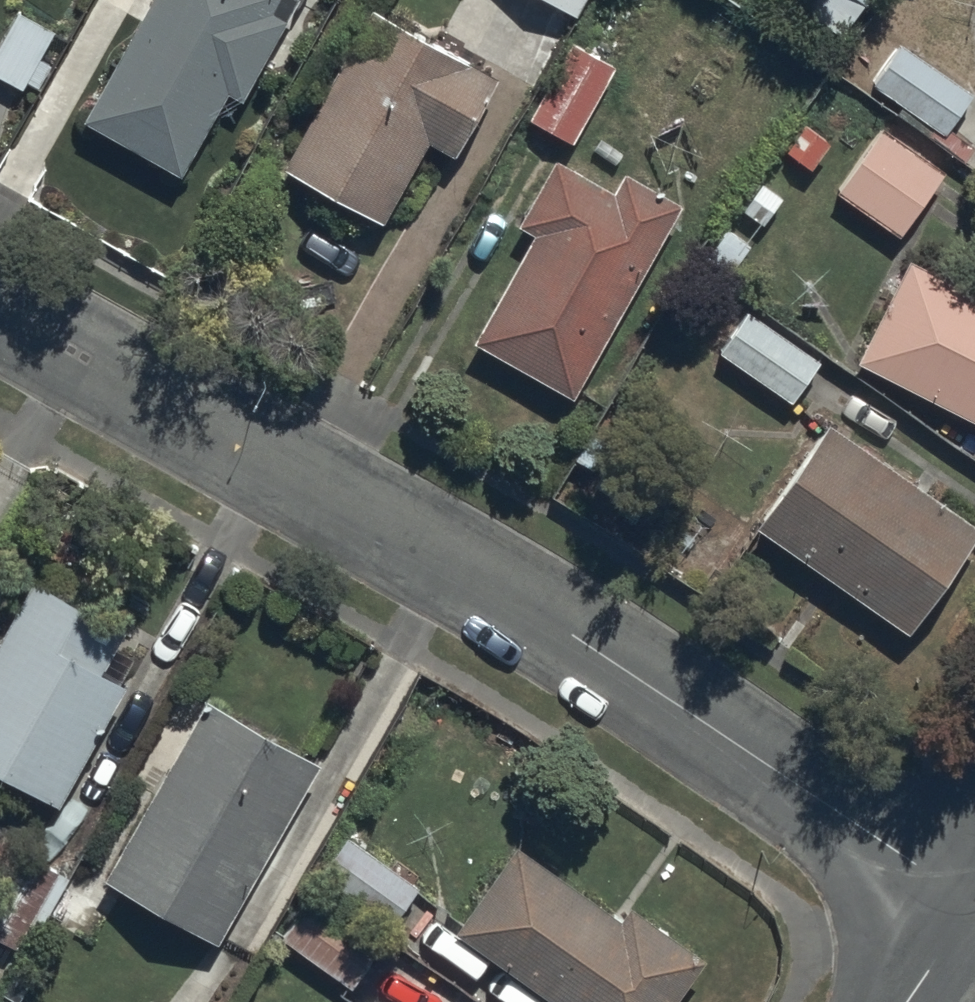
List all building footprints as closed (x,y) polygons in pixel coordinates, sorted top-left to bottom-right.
[(84,121),(180,175),(226,94),(241,103),(300,0),(299,0),(152,0),(84,121)] [(575,18),(585,0),(542,0),(575,18)] [(804,7),(844,36),(869,0),(809,0),(804,7)] [(371,12),(281,169),(382,227),(429,146),(452,160),(496,84),(371,12)] [(0,40),(0,80),(21,93),(26,85),(37,92),(52,67),(40,60),(54,36),(16,13),(0,40)] [(564,41),(523,118),(574,145),(615,68),(564,41)] [(972,97),(898,46),(871,86),(945,137),(950,131),(955,135),(974,107),(968,103),(972,97)] [(943,175),(880,133),(838,197),(900,238),(943,175)] [(533,240),(473,341),(569,398),(682,209),(625,175),(613,194),(557,161),(516,230),(533,240)] [(905,262),(854,366),(974,425),(974,297),(905,262)] [(818,368),(744,313),(717,349),(791,405),(818,368)] [(827,428),(757,528),(910,633),(974,539),(974,530),(827,428)] [(55,809),(125,690),(99,675),(121,638),(32,585),(0,639),(0,776),(55,809)] [(207,704),(101,879),(211,946),(317,771),(207,704)] [(418,891),(345,838),(316,878),(390,931),(418,891)] [(455,934),(551,1001),(674,1001),(702,962),(628,909),(619,921),(516,848),(455,934)] [(311,901),(283,940),(350,989),(379,951),(311,901)]
